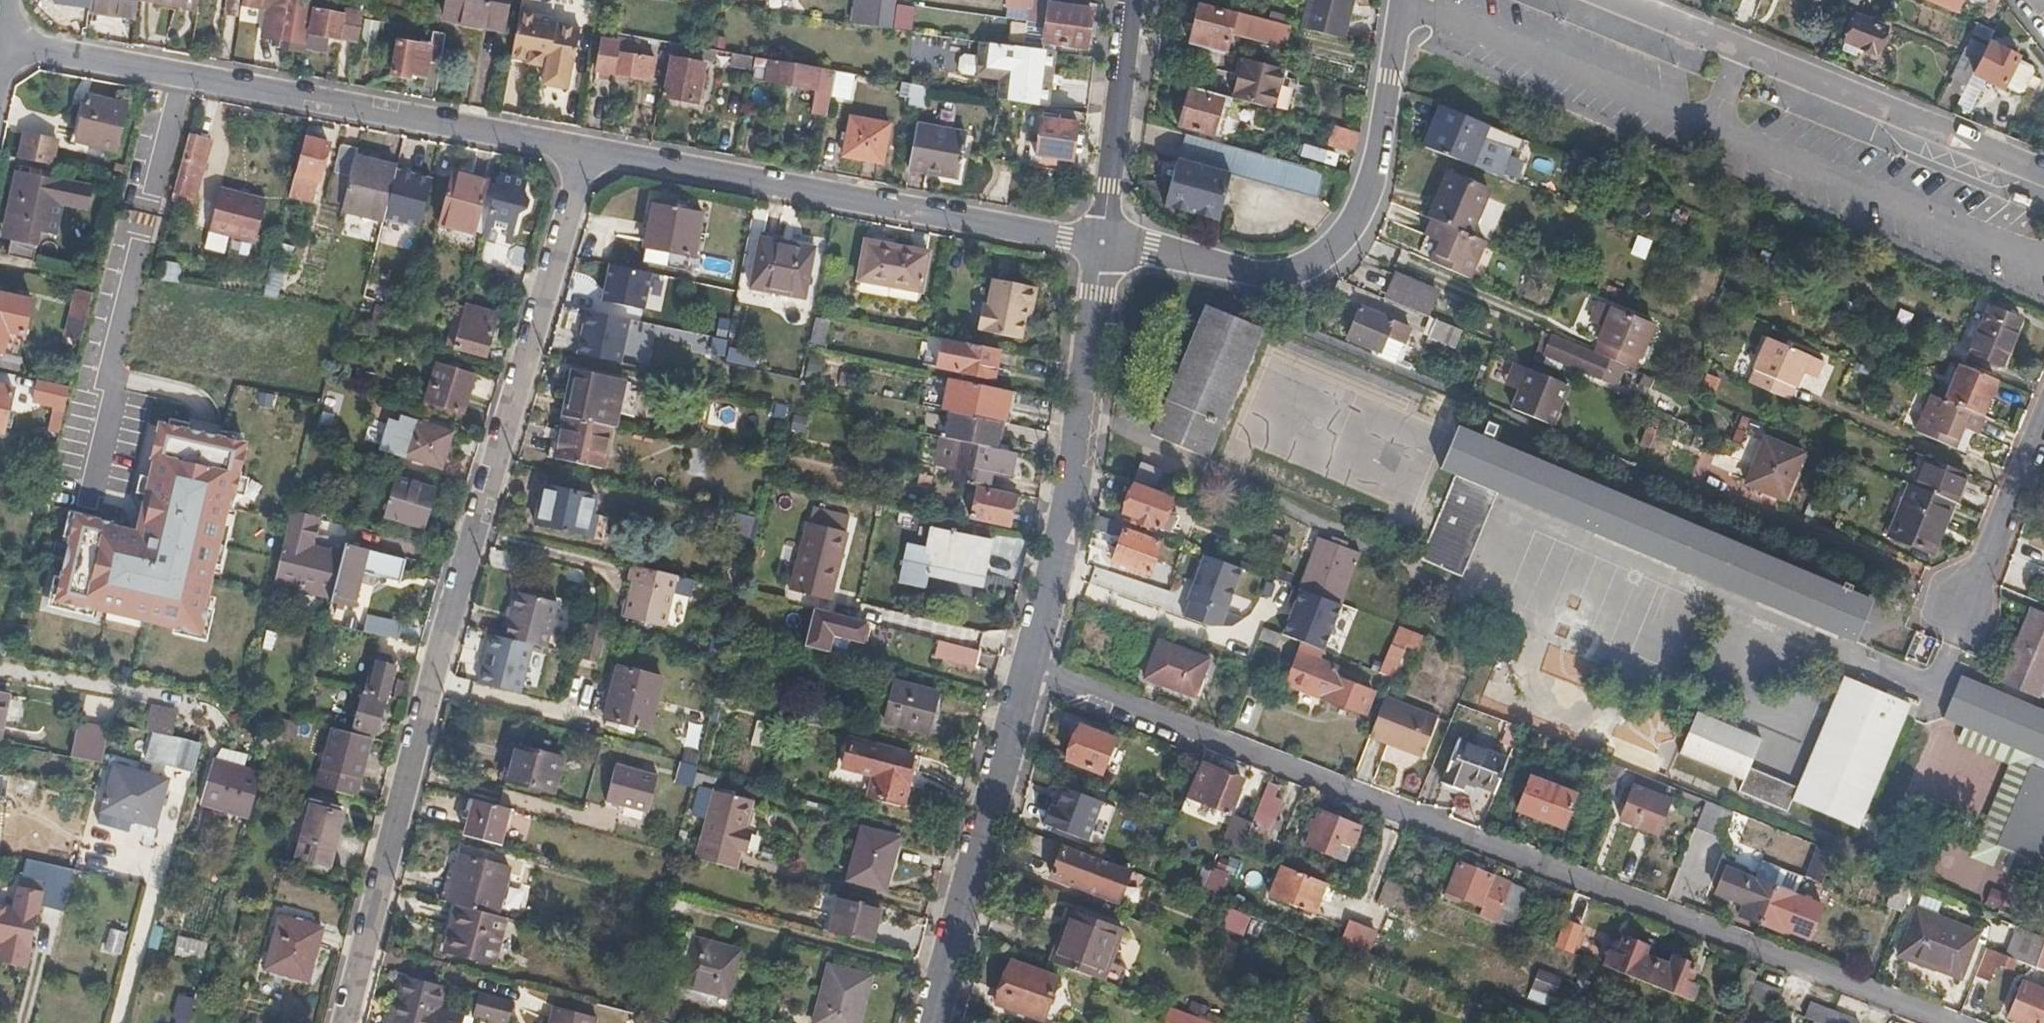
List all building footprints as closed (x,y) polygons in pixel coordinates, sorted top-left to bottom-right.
[(54,1),(89,5),(89,11),(134,17),(137,0),(54,0),(54,1)] [(195,9),(197,0),(138,0),(195,9)] [(288,0),(241,0),(241,4),(266,7),(261,38),(281,41),(288,0)] [(285,42),(284,51),(304,54),(305,48),(306,45),(313,0),(288,0),(281,41),(285,42)] [(361,22),(363,14),(342,11),(342,16),(335,15),(337,0),(335,0),(313,0),(306,45),(305,48),(327,52),(328,36),(358,41),(361,22)] [(509,0),(448,0),(444,20),(503,30),(509,0)] [(865,26),(894,30),(897,0),(855,0),(853,25),(865,26)] [(912,0),(903,0),(903,12),(911,13),(912,0)] [(1090,10),(1048,4),(1048,0),(1005,0),(1003,18),(1045,24),(1087,31),(1090,10)] [(1351,0),(1309,0),(1302,28),(1341,39),(1351,0)] [(1870,0),(1847,0),(1846,4),(1865,11),(1870,0)] [(1958,13),(1964,0),(1928,0),(1958,13)] [(1227,30),(1230,17),(1196,7),(1187,46),(1221,54),(1227,30)] [(558,19),(538,15),(520,11),(510,58),(529,61),(528,65),(540,67),(540,63),(547,64),(543,85),(566,90),(570,68),(573,69),(580,30),(557,26),(558,19)] [(1255,21),(1255,18),(1231,12),(1230,17),(1227,30),(1251,36),(1253,27),(1255,21)] [(1874,57),(1885,31),(1850,15),(1847,22),(1852,25),(1844,44),(1874,57)] [(1278,44),(1284,24),(1260,18),(1255,18),(1255,21),(1253,27),(1251,36),(1251,37),(1278,44)] [(1085,49),(1087,31),(1045,24),(1044,28),(1042,44),(1085,49)] [(1042,44),(1044,28),(1029,26),(1028,34),(1027,49),(1042,51),(1042,44)] [(1027,49),(1028,34),(1016,32),(1015,47),(1027,49)] [(435,89),(445,36),(431,33),(428,49),(394,43),(390,74),(409,78),(410,74),(423,76),(422,87),(435,89)] [(612,74),(615,54),(617,43),(599,40),(594,70),(612,74)] [(1973,73),(1986,47),(1972,40),(1952,80),(1966,87),(1973,73)] [(1047,108),(1051,85),(1058,87),(1059,79),(1052,78),(1056,53),(1042,51),(1027,49),(1015,47),(982,43),(979,56),(966,55),(961,58),(960,68),(961,73),(1000,79),(998,100),(1047,108)] [(2002,90),(2004,87),(2018,94),(2023,91),(2032,74),(2031,68),(2017,60),(2018,58),(1988,43),(1986,47),(1973,73),(1983,79),(2002,90)] [(714,61),(716,50),(701,47),(699,59),(714,61)] [(751,70),(754,56),(730,53),(729,65),(751,70)] [(652,71),(653,60),(615,54),(612,74),(646,79),(647,71),(652,71)] [(830,96),(835,70),(754,56),(751,70),(749,79),(815,90),(810,111),(825,115),(830,96)] [(1271,109),(1282,70),(1240,59),(1230,98),(1271,109)] [(695,104),(701,66),(671,60),(664,99),(695,104)] [(850,99),(856,73),(835,70),(830,96),(850,99)] [(1975,94),(1983,79),(1973,73),(1966,87),(1964,89),(1975,94)] [(900,82),(897,100),(922,104),(925,85),(900,82)] [(1217,114),(1214,124),(1223,126),(1230,98),(1188,87),(1186,92),(1220,101),(1217,114)] [(1964,117),(1975,94),(1964,89),(1953,112),(1964,117)] [(1217,114),(1220,101),(1186,92),(1177,127),(1210,137),(1214,124),(1217,114)] [(116,149),(127,103),(87,93),(76,139),(116,149)] [(1471,165),(1487,126),(1440,106),(1424,148),(1471,165)] [(1069,161),(1074,127),(1084,129),(1086,115),(1055,109),(1053,123),(1040,120),(1034,155),(1069,161)] [(196,198),(212,140),(203,137),(209,115),(195,111),(173,192),(196,198)] [(880,163),(886,125),(848,117),(842,156),(880,163)] [(958,177),(964,136),(915,126),(908,169),(933,173),(958,177)] [(1354,155),(1359,134),(1332,126),(1326,147),(1354,155)] [(51,163),(57,138),(25,131),(20,157),(51,163)] [(315,202),(331,143),(318,140),(319,137),(320,135),(309,131),(299,172),(295,171),(289,196),(315,202)] [(1215,218),(1228,176),(1250,181),(1258,156),(1183,135),(1163,204),(1215,218)] [(351,172),(355,156),(358,146),(343,143),(329,199),(343,203),(351,172)] [(384,218),(397,166),(355,156),(351,172),(343,208),(384,218)] [(1318,199),(1326,175),(1258,156),(1250,181),(1318,199)] [(91,185),(78,183),(16,169),(5,220),(14,222),(7,252),(34,259),(40,230),(55,234),(62,202),(86,208),(91,185)] [(514,231),(519,212),(527,207),(529,199),(524,190),(527,180),(500,172),(486,223),(514,231)] [(474,232),(489,183),(455,173),(441,223),(474,232)] [(1473,233),(1490,190),(1449,173),(1432,216),(1473,233)] [(208,231),(210,231),(205,246),(225,253),(229,237),(255,243),(266,200),(220,189),(208,231)] [(694,255),(701,213),(652,204),(644,246),(694,255)] [(1469,277),(1484,239),(1473,233),(1432,216),(1429,214),(1422,233),(1439,241),(1431,260),(1469,277)] [(1635,235),(1629,255),(1644,260),(1651,240),(1635,235)] [(804,298),(815,249),(762,237),(751,286),(804,298)] [(929,252),(916,249),(896,246),(867,242),(860,279),(924,289),(929,252)] [(652,273),(611,264),(603,301),(644,310),(652,273)] [(489,283),(492,277),(489,271),(474,266),(470,278),(489,283)] [(1398,277),(1394,290),(1390,301),(1432,319),(1441,294),(1398,277)] [(1022,338),(1026,315),(1033,316),(1035,305),(1039,286),(993,278),(989,304),(983,304),(980,326),(984,327),(985,330),(1022,338)] [(32,297),(0,290),(0,349),(7,351),(12,326),(25,328),(32,297)] [(80,339),(91,296),(76,292),(65,334),(80,339)] [(1636,370),(1654,324),(1597,301),(1591,318),(1605,325),(1594,352),(1610,360),(1636,370)] [(444,344),(452,346),(486,355),(498,314),(463,305),(462,307),(456,305),(444,344)] [(1207,454),(1262,328),(1210,305),(1155,431),(1207,454)] [(2001,365),(2020,318),(1987,305),(1969,351),(2001,365)] [(1395,365),(1403,346),(1409,329),(1359,310),(1347,340),(1379,352),(1377,358),(1395,365)] [(631,319),(588,311),(579,353),(622,363),(631,319)] [(828,336),(830,320),(818,317),(815,333),(828,336)] [(1457,345),(1462,332),(1434,320),(1429,334),(1457,345)] [(1602,381),(1610,360),(1594,352),(1553,336),(1545,357),(1602,381)] [(709,354),(722,356),(724,339),(711,337),(709,354)] [(994,377),(999,349),(941,337),(936,365),(994,377)] [(1817,378),(1825,361),(1769,337),(1761,357),(1802,375),(1804,373),(1817,378)] [(803,375),(818,378),(823,356),(807,353),(803,375)] [(1792,402),(1802,375),(1761,357),(1750,385),(1792,402)] [(463,409),(473,374),(438,363),(426,399),(463,409)] [(1979,414),(1994,378),(1959,363),(1945,399),(1979,414)] [(610,425),(620,382),(571,371),(562,416),(565,417),(604,425),(610,425)] [(1552,425),(1567,386),(1527,371),(1512,409),(1552,425)] [(1705,373),(1699,392),(1714,396),(1719,377),(1705,373)] [(1003,421),(1011,389),(949,377),(943,409),(951,411),(1000,421),(1003,421)] [(54,406),(52,411),(48,430),(57,432),(69,386),(37,379),(32,399),(54,406)] [(13,387),(0,384),(0,428),(4,429),(13,387)] [(1974,433),(1981,415),(1979,414),(1945,399),(1930,393),(1917,422),(1955,438),(1959,427),(1974,433)] [(994,449),(1000,421),(951,411),(945,438),(994,449)] [(805,433),(808,419),(794,416),(791,430),(805,433)] [(1736,416),(1733,439),(1744,441),(1747,418),(1736,416)] [(596,466),(604,425),(565,417),(557,457),(596,466)] [(442,467),(453,432),(406,418),(395,452),(442,467)] [(1955,438),(1917,422),(1914,431),(1951,447),(1955,438)] [(186,430),(162,424),(143,507),(146,512),(140,535),(112,529),(113,524),(79,516),(60,596),(183,624),(183,622),(198,626),(205,618),(218,562),(215,561),(224,523),(226,524),(238,474),(242,475),(249,444),(220,438),(221,436),(186,428),(186,430)] [(1869,599),(1668,516),(1454,426),(1438,466),(1453,473),(1418,556),(1461,573),(1496,491),(1854,640),(1869,599)] [(1783,498),(1802,451),(1764,436),(1745,481),(1783,498)] [(1011,477),(1016,454),(994,449),(945,438),(942,437),(936,465),(959,470),(957,480),(989,487),(992,471),(1011,477)] [(1952,500),(1963,471),(1923,455),(1913,482),(1945,497),(1952,500)] [(1154,485),(1160,468),(1138,460),(1132,476),(1154,485)] [(424,528),(436,489),(395,477),(383,515),(424,528)] [(1934,527),(1945,497),(1913,482),(1909,482),(1889,533),(1931,550),(1939,530),(1934,527)] [(591,513),(595,493),(544,483),(535,524),(602,540),(607,517),(591,513)] [(1163,511),(1168,497),(1166,495),(1131,483),(1120,513),(1135,517),(1133,523),(1145,527),(1147,521),(1167,529),(1172,515),(1163,511)] [(1008,524),(1014,495),(976,488),(969,516),(1008,524)] [(829,600),(846,531),(844,530),(848,516),(815,507),(811,522),(807,521),(790,589),(829,600)] [(319,517),(292,509),(285,539),(311,545),(319,517)] [(747,544),(755,516),(728,510),(724,525),(740,529),(737,541),(747,544)] [(1146,572),(1157,541),(1122,529),(1124,523),(1094,513),(1092,527),(1118,537),(1110,559),(1146,572)] [(931,524),(929,528),(911,524),(898,580),(924,586),(927,572),(947,575),(982,584),(992,539),(974,535),(976,528),(931,517),(931,524)] [(1339,602),(1358,551),(1315,535),(1297,586),(1332,600),(1339,602)] [(331,596),(343,553),(311,545),(285,539),(275,581),(331,596)] [(353,603),(363,568),(400,579),(406,558),(346,543),(343,553),(331,596),(353,603)] [(1223,610),(1239,565),(1202,552),(1186,599),(1188,599),(1183,616),(1206,624),(1230,625),(1240,618),(1240,617),(1223,610)] [(638,585),(632,602),(628,617),(664,626),(674,585),(691,591),(694,580),(635,565),(631,582),(638,585)] [(1332,600),(1297,586),(1292,584),(1286,600),(1293,603),(1282,634),(1300,641),(1316,647),(1332,600)] [(544,647),(555,602),(517,592),(504,637),(532,644),(544,647)] [(844,655),(850,636),(860,638),(864,622),(812,609),(803,645),(826,650),(844,655)] [(2043,677),(2043,613),(2038,611),(2008,679),(2038,691),(2043,677)] [(398,638),(402,622),(365,613),(361,629),(398,638)] [(598,659),(606,628),(587,622),(579,654),(598,659)] [(1424,635),(1397,625),(1378,671),(1389,676),(1392,677),(1403,648),(1418,653),(1424,635)] [(1279,634),(1263,627),(1259,639),(1275,645),(1279,634)] [(504,637),(491,634),(479,682),(520,692),(532,644),(504,637)] [(1194,696),(1207,657),(1157,639),(1144,677),(1194,696)] [(1372,688),(1331,673),(1334,666),(1318,659),(1321,649),(1316,647),(1300,641),(1286,682),(1364,711),(1372,688)] [(974,668),(978,651),(949,643),(945,659),(974,668)] [(376,650),(374,659),(365,690),(386,695),(387,695),(398,657),(376,650)] [(647,727),(660,675),(617,664),(604,718),(647,727)] [(1959,675),(1942,717),(1962,725),(2034,756),(1996,847),(2014,854),(2038,864),(2043,847),(2043,710),(1959,675)] [(1857,826),(1903,716),(1912,720),(1917,709),(1908,706),(1907,703),(1841,676),(1796,784),(1751,764),(1762,736),(1696,709),(1679,750),(1742,776),(1737,788),(1788,808),(1792,799),(1857,826)] [(928,730),(937,692),(894,681),(884,718),(928,730)] [(376,732),(386,695),(365,690),(359,714),(362,715),(359,726),(376,732)] [(1423,754),(1436,715),(1383,695),(1369,734),(1423,754)] [(171,733),(174,709),(150,705),(147,729),(171,733)] [(1494,791),(1504,764),(1511,745),(1519,725),(1510,722),(1498,753),(1459,738),(1443,782),(1461,789),(1465,780),(1494,791)] [(317,785),(334,789),(353,795),(370,735),(351,730),(333,725),(317,785)] [(1106,773),(1119,741),(1079,725),(1067,757),(1106,773)] [(2008,869),(2014,854),(1996,847),(2034,756),(1962,725),(1956,739),(2008,761),(1969,853),(2008,869)] [(102,763),(107,740),(77,735),(72,757),(102,763)] [(192,770),(200,741),(184,736),(175,765),(192,770)] [(553,790),(561,756),(514,743),(505,777),(553,790)] [(198,801),(217,807),(246,815),(260,769),(241,763),(245,751),(220,744),(212,756),(198,801)] [(1514,768),(1520,750),(1511,745),(1504,764),(1514,768)] [(907,784),(902,782),(908,762),(849,747),(844,767),(873,775),(866,803),(900,812),(907,784)] [(690,787),(695,766),(678,762),(673,782),(690,787)] [(648,810),(656,774),(615,763),(607,799),(648,810)] [(132,830),(135,818),(157,824),(168,778),(113,765),(102,809),(104,810),(99,824),(132,830)] [(1227,814),(1241,778),(1216,768),(1214,773),(1213,776),(1195,769),(1184,796),(1227,814)] [(1667,799),(1663,797),(1667,785),(1639,774),(1635,787),(1632,785),(1619,819),(1655,833),(1667,799)] [(1560,825),(1572,793),(1527,775),(1515,807),(1560,825)] [(1249,822),(1246,831),(1252,833),(1255,824),(1268,830),(1280,798),(1272,795),(1276,784),(1267,781),(1249,822)] [(749,797),(713,787),(701,784),(693,812),(705,816),(699,839),(696,838),(691,856),(735,867),(740,850),(744,851),(750,826),(742,825),(749,797)] [(1087,840),(1101,803),(1062,788),(1056,810),(1048,807),(1043,823),(1087,840)] [(499,843),(509,808),(474,799),(465,833),(499,843)] [(340,864),(353,814),(310,801),(296,851),(340,864)] [(1721,841),(1732,812),(1704,801),(1693,829),(1721,841)] [(1344,859),(1357,824),(1318,809),(1306,843),(1344,859)] [(1246,831),(1249,822),(1230,815),(1221,840),(1239,846),(1246,831)] [(884,888),(898,837),(861,826),(847,878),(884,888)] [(1118,902),(1129,870),(1093,856),(1084,853),(1062,845),(1052,876),(1118,902)] [(1093,856),(1097,846),(1086,845),(1084,853),(1093,856)] [(1820,885),(1832,852),(1816,846),(1804,878),(1820,885)] [(498,913),(510,867),(460,855),(447,899),(459,902),(498,913)] [(1481,867),(1457,858),(1445,890),(1458,896),(1460,891),(1484,901),(1482,910),(1498,916),(1502,905),(1519,911),(1528,885),(1509,879),(1481,867)] [(1759,861),(1754,878),(1722,868),(1713,892),(1736,901),(1741,903),(1737,916),(1757,923),(1772,885),(1779,869),(1759,861)] [(1312,911),(1323,879),(1283,864),(1280,862),(1269,894),(1312,911)] [(1224,898),(1229,870),(1199,865),(1194,893),(1224,898)] [(1793,894),(1799,877),(1779,869),(1772,885),(1757,923),(1778,932),(1780,927),(1805,937),(1818,904),(1793,894)] [(1899,912),(1910,884),(1895,878),(1885,906),(1899,912)] [(31,927),(34,927),(41,891),(16,886),(12,909),(0,906),(0,962),(26,967),(31,942),(28,941),(31,927)] [(868,941),(878,905),(814,889),(808,906),(832,912),(827,931),(868,941)] [(494,963),(507,916),(498,913),(459,902),(453,924),(445,951),(494,963)] [(1959,978),(1976,931),(1913,908),(1895,955),(1959,978)] [(1104,980),(1122,929),(1070,910),(1052,960),(1104,980)] [(308,978),(322,925),(279,913),(264,966),(308,978)] [(247,946),(256,919),(242,914),(233,942),(247,946)] [(1362,957),(1372,928),(1366,926),(1346,918),(1337,947),(1362,957)] [(1571,951),(1580,926),(1562,918),(1553,943),(1571,951)] [(118,954),(124,932),(109,927),(102,950),(118,954)] [(2034,966),(2043,939),(2014,927),(2004,954),(2015,959),(2034,966)] [(731,985),(740,950),(691,936),(693,929),(686,928),(679,956),(686,959),(682,974),(731,985)] [(1646,981),(1654,959),(1642,953),(1645,946),(1624,937),(1617,953),(1610,950),(1605,964),(1646,981)] [(201,957),(205,944),(195,941),(193,943),(178,938),(175,950),(179,951),(201,957)] [(2043,939),(2034,966),(2043,970),(2043,939)] [(1990,981),(1995,967),(2010,972),(2015,959),(2004,954),(1986,948),(1974,976),(1990,981)] [(1689,982),(1695,966),(1672,957),(1670,964),(1654,959),(1646,981),(1690,999),(1696,986),(1689,982)] [(1043,1018),(1058,974),(1010,959),(996,1002),(1043,1018)] [(868,976),(826,965),(812,1022),(813,1022),(856,1022),(868,976)] [(1536,968),(1526,998),(1550,1006),(1560,977),(1536,968)] [(461,1014),(438,1007),(444,986),(403,975),(390,1022),(459,1022),(461,1014)] [(1773,1004),(1778,989),(1754,981),(1749,995),(1773,1004)] [(2043,1015),(2043,992),(2022,984),(2009,1017),(2023,1022),(2041,1022),(2043,1015)] [(507,1022),(512,1001),(479,992),(473,1014),(507,1022)] [(652,1016),(657,998),(644,994),(639,1012),(652,1016)] [(173,1017),(186,1022),(194,1000),(181,995),(173,1017)] [(1809,1000),(1804,1017),(1820,1022),(1857,1022),(1858,1020),(1809,1000)] [(596,1016),(554,1005),(550,1022),(594,1022),(596,1016)] [(1201,1016),(1172,1005),(1167,1020),(1176,1022),(1220,1022),(1201,1016)]
